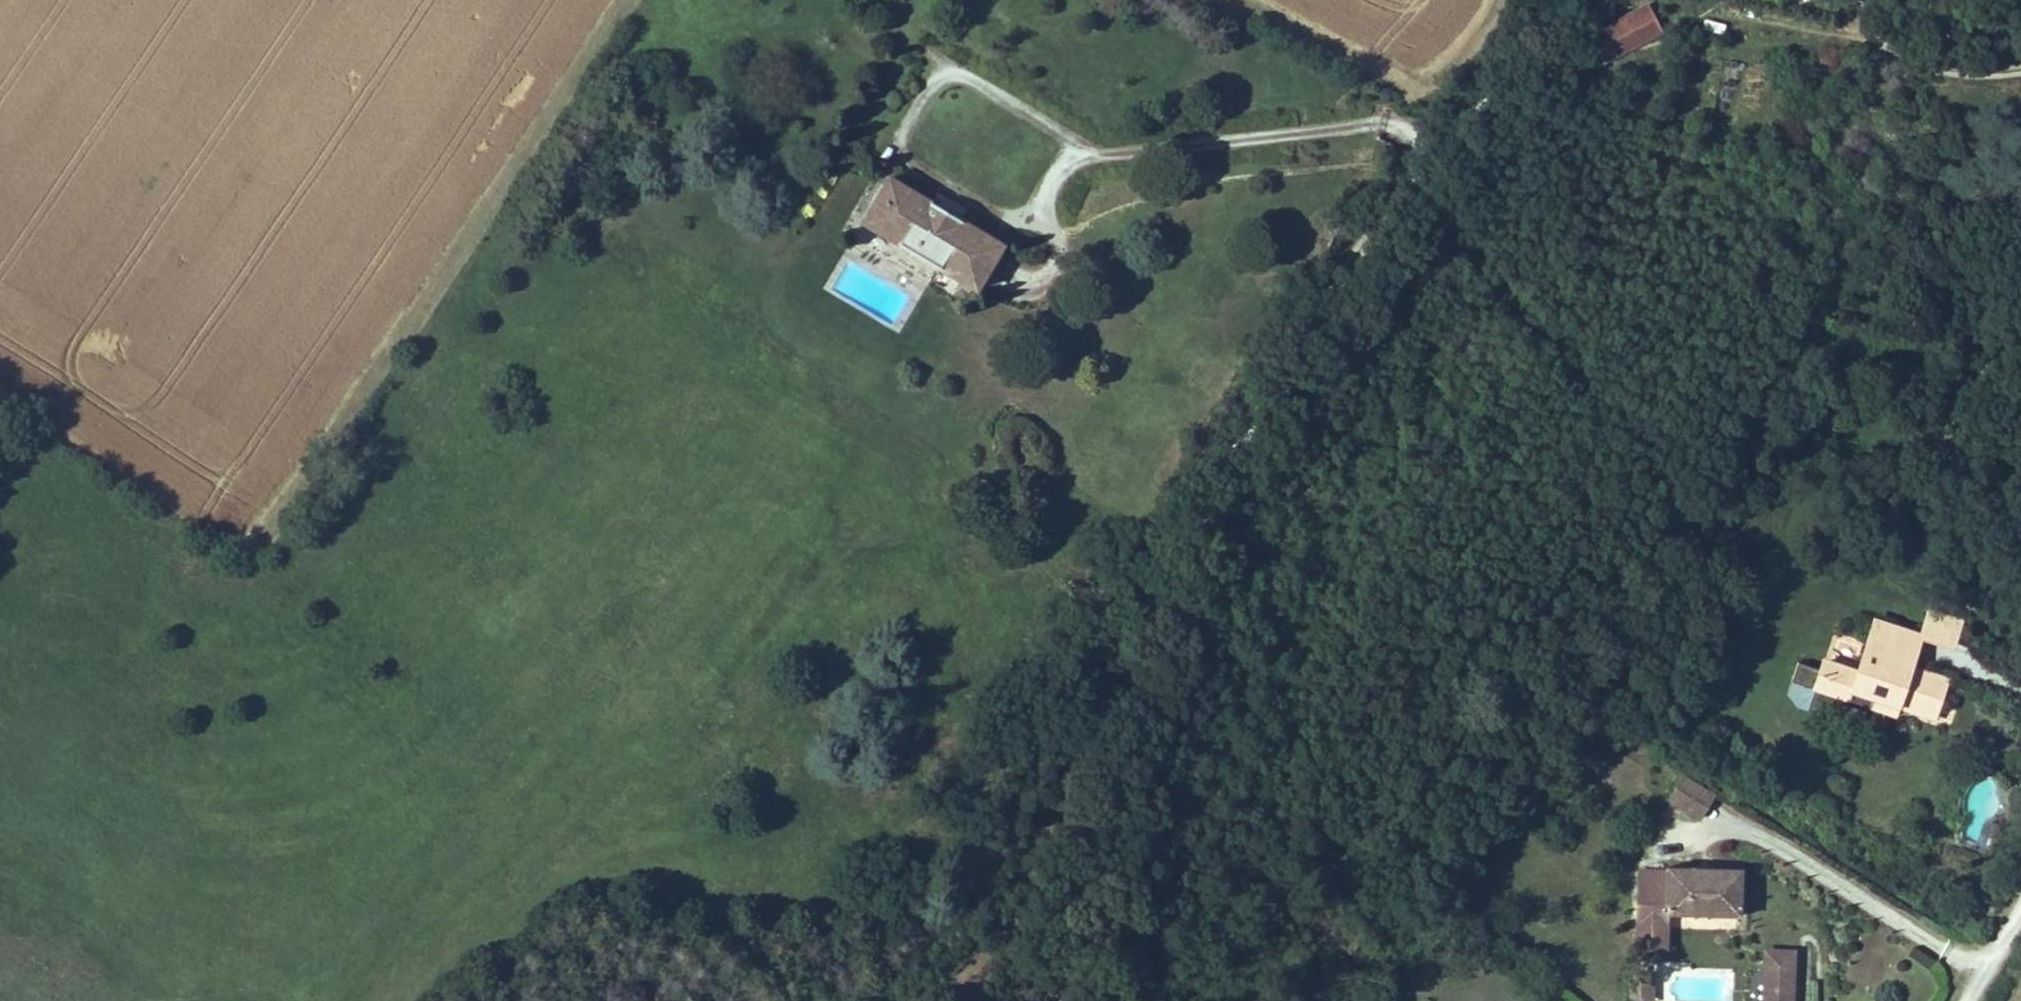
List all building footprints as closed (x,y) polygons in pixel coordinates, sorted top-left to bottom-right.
[(1652,3),(1592,32),(1604,56),(1664,28),(1652,3)] [(1021,228),(902,159),(873,204),(994,275),(1021,228)] [(1868,645),(1865,653),(1842,644),(1824,684),(1872,705),(1881,685),(1905,696),(1897,716),(1915,724),(1924,704),(1937,710),(1942,700),(1968,711),(1986,672),(1960,660),(1930,647),(1942,620),(1921,611),(1906,642),(1899,659),(1879,650),(1868,645)] [(1942,620),(1930,647),(1960,660),(1972,634),(1942,620)] [(1879,650),(1899,659),(1906,642),(1886,633),(1879,650)] [(1810,709),(1814,668),(1794,665),(1789,707),(1810,709)] [(1734,782),(1708,764),(1688,792),(1715,811),(1734,782)] [(1768,869),(1668,864),(1665,940),(1694,942),(1695,909),(1765,913),(1768,869)] [(1792,944),(1789,1000),(1820,1000),(1822,945),(1792,944)]
